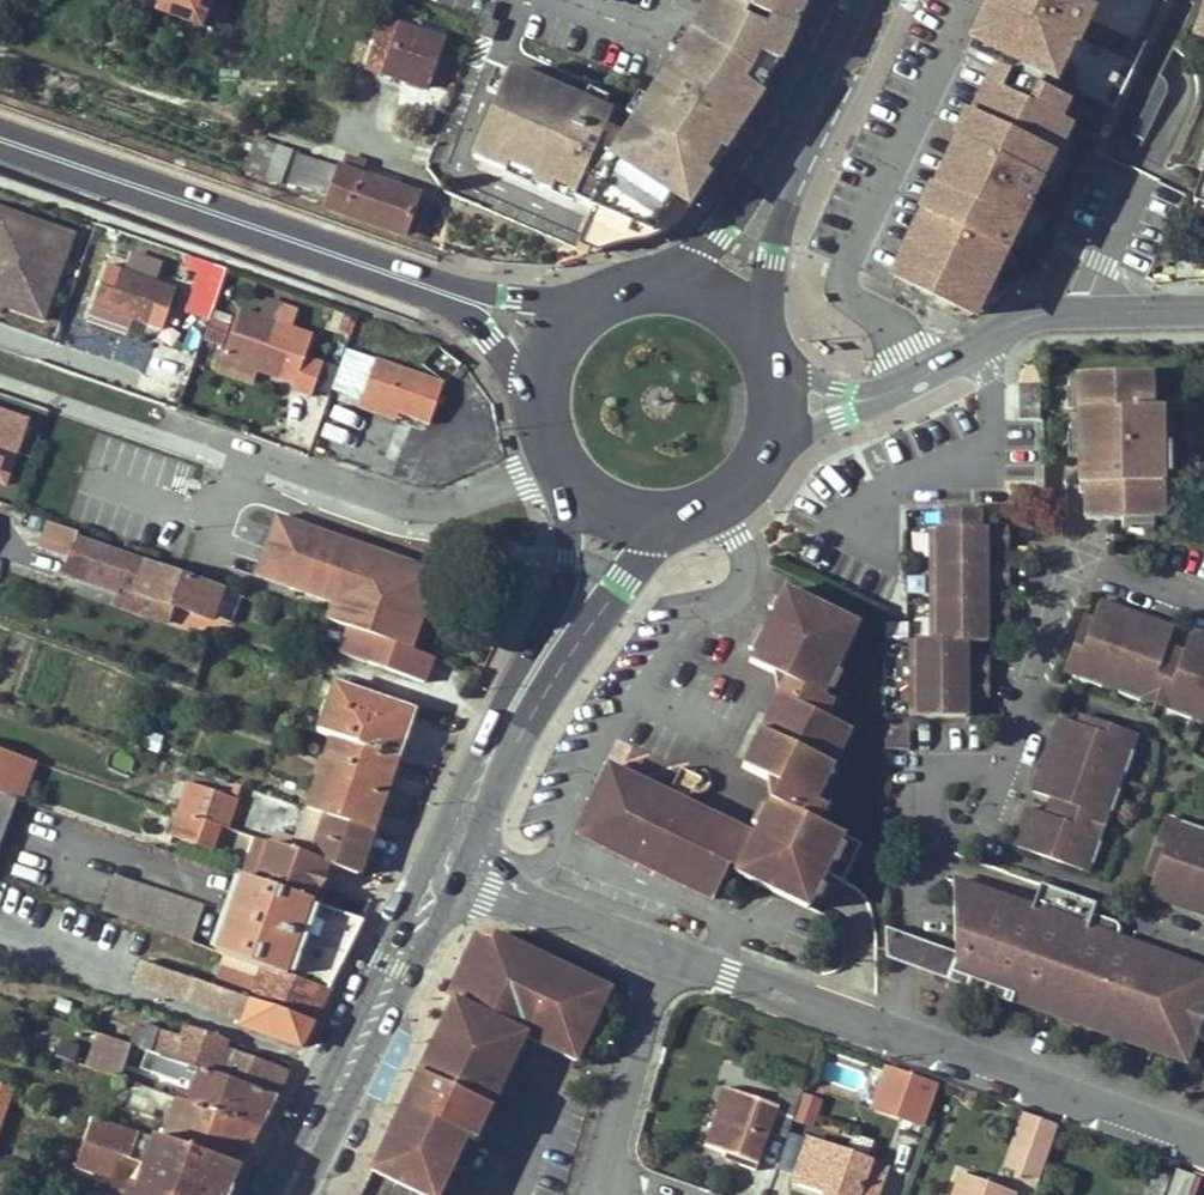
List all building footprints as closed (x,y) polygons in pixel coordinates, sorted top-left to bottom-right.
[(155,11),(205,29),(215,0),(159,0),(155,11)] [(508,69),(470,157),(504,172),(507,165),(531,176),(529,183),(548,191),(552,184),(573,194),(570,200),(590,209),(648,235),(672,198),(684,206),(705,174),(699,170),(714,148),(719,152),(775,63),(791,29),(788,27),(767,20),(764,27),(743,20),(746,12),(713,0),(708,0),(633,121),(508,69)] [(746,12),(767,20),(788,27),(797,0),(713,0),(746,12)] [(805,0),(797,0),(788,27),(791,29),(792,29),(805,0)] [(961,324),(898,294),(1003,74),(976,61),(1005,0),(991,0),(958,67),(986,80),(880,300),(949,332),(961,324)] [(976,61),(1003,74),(898,294),(961,324),(1038,271),(1136,66),(1121,59),(1132,35),(1147,42),(1167,0),(1005,0),(976,61)] [(424,89),(443,40),(385,19),(367,68),(424,89)] [(1121,59),(1136,66),(1147,42),(1132,35),(1121,59)] [(276,145),(256,137),(243,170),(264,177),(272,158),(276,145)] [(291,151),(276,145),(272,158),(287,163),(291,151)] [(402,235),(415,196),(359,175),(339,168),(297,153),(287,181),(329,196),(325,208),(402,235)] [(339,168),(359,175),(364,164),(343,156),(339,168)] [(648,235),(590,209),(574,247),(592,254),(600,251),(610,247),(622,245),(635,242),(646,240),(660,234),(672,226),(683,215),(687,208),(684,206),(672,198),(648,235)] [(0,208),(0,303),(42,317),(71,233),(0,208)] [(218,298),(228,269),(202,261),(192,290),(218,298)] [(92,307),(162,332),(176,291),(106,266),(92,307)] [(239,312),(223,357),(258,370),(295,384),(293,390),(311,396),(322,364),(304,357),(312,337),(239,312)] [(255,378),(258,370),(223,357),(220,365),(255,378)] [(360,400),(398,413),(429,424),(444,384),(375,360),(360,400)] [(1145,373),(1072,373),(1074,482),(1081,482),(1082,518),(1155,518),(1154,482),(1147,482),(1145,373)] [(1042,417),(1043,382),(1016,381),(1016,416),(1042,417)] [(449,427),(460,401),(445,395),(434,420),(449,427)] [(358,408),(395,420),(398,413),(360,400),(358,408)] [(0,407),(0,489),(10,492),(31,415),(0,407)] [(979,509),(938,510),(938,525),(979,524),(979,509)] [(334,603),(328,620),(413,650),(440,573),(276,516),(255,576),(334,603)] [(1003,526),(936,525),(936,563),(938,635),(915,635),(917,710),(964,710),(964,689),(984,689),(983,653),(963,653),(963,637),(983,637),(983,623),(1004,623),(1004,601),(983,601),(983,584),(1004,584),(1003,563),(983,563),(983,545),(1003,545),(1003,526)] [(210,615),(231,623),(240,597),(75,539),(62,575),(114,593),(117,587),(172,606),(209,619),(210,615)] [(111,603),(166,623),(172,606),(117,587),(114,593),(111,603)] [(825,870),(831,859),(848,867),(860,842),(818,821),(827,805),(815,799),(850,728),(826,717),(835,700),(823,693),(857,623),(786,588),(751,660),(786,676),(742,765),(778,783),(753,834),(743,853),(736,869),(808,904),(825,870)] [(1129,613),(1107,606),(1106,610),(1091,604),(1068,674),(1084,679),(1082,684),(1104,693),(1108,679),(1124,684),(1120,698),(1144,707),(1145,702),(1173,712),(1171,717),(1195,725),(1199,713),(1203,715),(1203,641),(1192,636),(1190,640),(1172,633),(1174,630),(1146,620),(1141,637),(1123,630),(1129,613)] [(1146,620),(1129,613),(1123,630),(1141,637),(1146,620)] [(1104,693),(1120,698),(1124,684),(1108,679),(1104,693)] [(335,739),(398,760),(404,742),(397,740),(408,709),(334,684),(316,732),(331,737),(335,739)] [(408,709),(397,740),(404,742),(415,712),(408,709)] [(1090,722),(1067,713),(1064,723),(1087,731),(1090,722)] [(1195,725),(1203,729),(1203,715),(1199,713),(1195,725)] [(1131,736),(1090,722),(1087,731),(1064,723),(1053,752),(1060,754),(1054,771),(1048,769),(1038,796),(1061,804),(1055,821),(1033,813),(1023,840),(1029,843),(1025,853),(1092,878),(1095,870),(1101,871),(1108,850),(1093,845),(1104,814),(1119,820),(1126,797),(1121,795),(1127,778),(1132,780),(1140,757),(1126,752),(1131,736)] [(882,726),(883,748),(908,747),(907,726),(882,726)] [(138,749),(160,753),(163,736),(142,732),(138,749)] [(1146,742),(1131,736),(1126,752),(1140,757),(1146,742)] [(335,739),(331,737),(324,756),(329,757),(335,739)] [(335,739),(329,757),(324,756),(313,789),(317,791),(311,809),(364,828),(374,797),(384,800),(398,760),(335,739)] [(0,751),(0,794),(18,800),(33,762),(0,751)] [(666,793),(606,764),(605,790),(602,798),(587,835),(712,896),(735,851),(744,831),(687,802),(666,793)] [(700,776),(680,766),(666,793),(687,802),(700,776)] [(179,813),(189,784),(176,779),(166,808),(179,813)] [(220,826),(227,829),(232,816),(237,801),(189,784),(179,813),(220,826)] [(317,791),(313,789),(306,807),(311,809),(317,791)] [(592,793),(577,831),(587,835),(602,798),(592,793)] [(0,794),(0,846),(11,818),(18,800),(0,794)] [(1061,804),(1038,796),(1033,813),(1055,821),(1061,804)] [(373,831),(384,800),(374,797),(364,828),(373,831)] [(296,839),(277,832),(272,844),(327,863),(358,874),(373,831),(364,828),(311,809),(306,807),(296,839)] [(174,826),(190,831),(186,840),(211,849),(217,833),(220,826),(179,813),(174,826)] [(1108,850),(1119,820),(1104,814),(1093,845),(1108,850)] [(277,832),(232,816),(227,829),(272,844),(277,832)] [(174,899),(85,867),(92,849),(11,818),(0,846),(0,853),(79,883),(72,900),(160,931),(174,899)] [(1188,823),(1177,818),(1173,831),(1184,835),(1188,823)] [(1188,823),(1184,835),(1173,831),(1157,877),(1163,879),(1156,899),(1183,908),(1185,903),(1202,910),(1200,915),(1203,916),(1203,828),(1188,823)] [(186,840),(190,831),(174,826),(171,835),(186,840)] [(227,829),(220,826),(217,833),(249,844),(238,875),(243,877),(258,882),(272,844),(227,829)] [(744,831),(735,851),(743,853),(753,834),(744,831)] [(327,863),(272,844),(258,882),(313,901),(327,863)] [(848,867),(831,859),(825,870),(842,878),(848,867)] [(222,915),(229,917),(243,877),(238,875),(236,874),(222,915)] [(299,941),(313,901),(258,882),(243,877),(229,917),(299,941)] [(1163,879),(1157,877),(1150,896),(1156,899),(1163,879)] [(1196,1067),(1203,1045),(1203,973),(1094,935),(1102,909),(1048,891),(1040,917),(986,898),(956,986),(1196,1067)] [(203,909),(174,899),(160,931),(191,942),(203,909)] [(320,904),(313,901),(299,941),(306,943),(313,923),(320,904)] [(350,936),(353,943),(358,932),(364,919),(320,904),(313,923),(350,936)] [(229,917),(222,915),(210,949),(217,951),(229,917)] [(299,941),(229,917),(217,951),(225,954),(286,976),(299,941)] [(417,1071),(429,1078),(413,1109),(402,1103),(370,1168),(424,1194),(437,1194),(466,1136),(473,1139),(525,1034),(576,1060),(611,988),(497,933),(492,941),(483,936),(475,950),(469,947),(459,967),(474,975),(461,1002),(453,998),(417,1071)] [(306,943),(299,941),(286,976),(294,978),(306,943)] [(319,1010),(329,990),(294,978),(286,976),(225,954),(219,969),(258,983),(251,1001),(313,1023),(319,1010)] [(251,1001),(142,962),(134,981),(188,1001),(188,1003),(244,1023),(242,1028),(300,1048),(313,1023),(251,1001)] [(186,1028),(220,1040),(227,1022),(180,1006),(175,1023),(186,1028)] [(289,1072),(224,1050),(227,1042),(220,1040),(186,1028),(182,1039),(139,1024),(131,1046),(133,1047),(148,1052),(276,1098),(282,1087),(289,1072)] [(78,1066),(120,1080),(133,1047),(131,1046),(91,1032),(78,1066)] [(266,1118),(276,1098),(148,1052),(142,1069),(179,1082),(181,1078),(198,1085),(190,1105),(260,1130),(266,1118)] [(413,1109),(429,1078),(417,1071),(402,1103),(413,1109)] [(934,1085),(914,1077),(900,1114),(921,1122),(934,1085)] [(0,1083),(0,1109),(8,1112),(17,1089),(0,1083)] [(190,1105),(137,1086),(129,1107),(154,1116),(157,1109),(174,1114),(164,1141),(242,1168),(248,1155),(260,1130),(190,1105)] [(775,1106),(722,1088),(715,1110),(718,1112),(706,1144),(742,1157),(740,1162),(754,1168),(770,1130),(785,1135),(797,1103),(779,1096),(775,1106)] [(813,1131),(819,1098),(798,1094),(792,1127),(813,1131)] [(1040,1175),(1058,1125),(1025,1113),(1013,1144),(1029,1150),(1022,1168),(1040,1175)] [(141,1133),(132,1159),(147,1166),(157,1139),(141,1133)] [(242,1168),(164,1141),(157,1139),(147,1166),(138,1190),(152,1194),(228,1194),(242,1168)] [(881,1180),(864,1174),(869,1160),(808,1139),(794,1178),(835,1194),(876,1194),(881,1180)] [(869,1160),(864,1174),(881,1180),(886,1167),(869,1160)] [(1152,1166),(1141,1194),(1161,1194),(1170,1172),(1152,1166)] [(1178,1168),(1168,1194),(1186,1194),(1194,1174),(1178,1168)] [(955,1194),(1010,1194),(1012,1191),(959,1172),(952,1192),(955,1194)] [(103,1178),(97,1193),(101,1194),(152,1194),(138,1190),(103,1178)]
